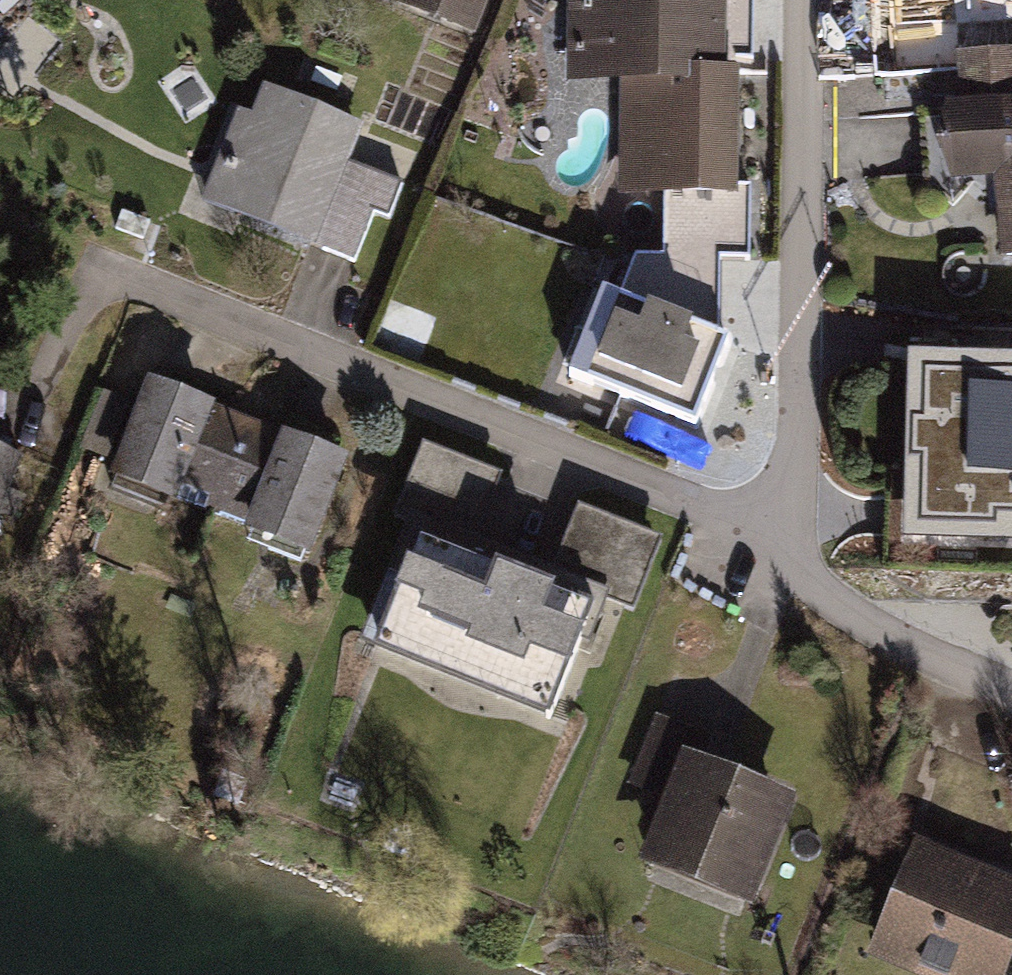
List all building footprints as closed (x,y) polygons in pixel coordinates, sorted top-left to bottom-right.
[(475,32),(488,0),(396,0),(475,32)] [(568,373),(695,423),(731,333),(721,329),(722,260),(752,258),(753,183),(738,183),(739,65),(726,66),(724,54),(753,57),(754,0),(568,0),(566,80),(621,79),(619,193),(663,191),(663,253),(635,252),(620,292),(602,284),(568,373)] [(929,0),(870,0),(875,75),(959,71),(958,48),(954,4),(929,6),(929,0)] [(1011,254),(1011,45),(958,48),(959,71),(961,97),(947,98),(937,137),(952,178),(994,175),(999,255),(1011,254)] [(347,160),(363,121),(264,81),(252,111),(237,105),(199,200),(353,262),(375,208),(389,213),(401,182),(347,160)] [(1011,541),(1011,353),(910,349),(904,537),(1011,541)] [(310,553),(350,453),(282,426),(280,430),(214,404),(215,400),(147,373),(107,473),(176,500),(177,496),(244,523),(243,526),(310,553)] [(392,513),(408,520),(412,510),(477,536),(504,472),(423,439),(392,513)] [(20,451),(0,444),(0,503),(20,451)] [(664,535),(577,502),(552,566),(612,589),(608,599),(634,610),(664,535)] [(361,638),(372,643),(417,528),(595,599),(580,637),(591,642),(608,599),(612,589),(552,566),(477,536),(412,510),(408,520),(361,638)] [(595,599),(417,528),(372,643),(549,713),(580,637),(595,599)] [(637,860),(752,905),(797,792),(704,755),(712,736),(656,714),(628,785),(662,798),(637,860)] [(916,836),(866,953),(917,974),(1006,974),(1011,961),(1011,876),(916,836)]
